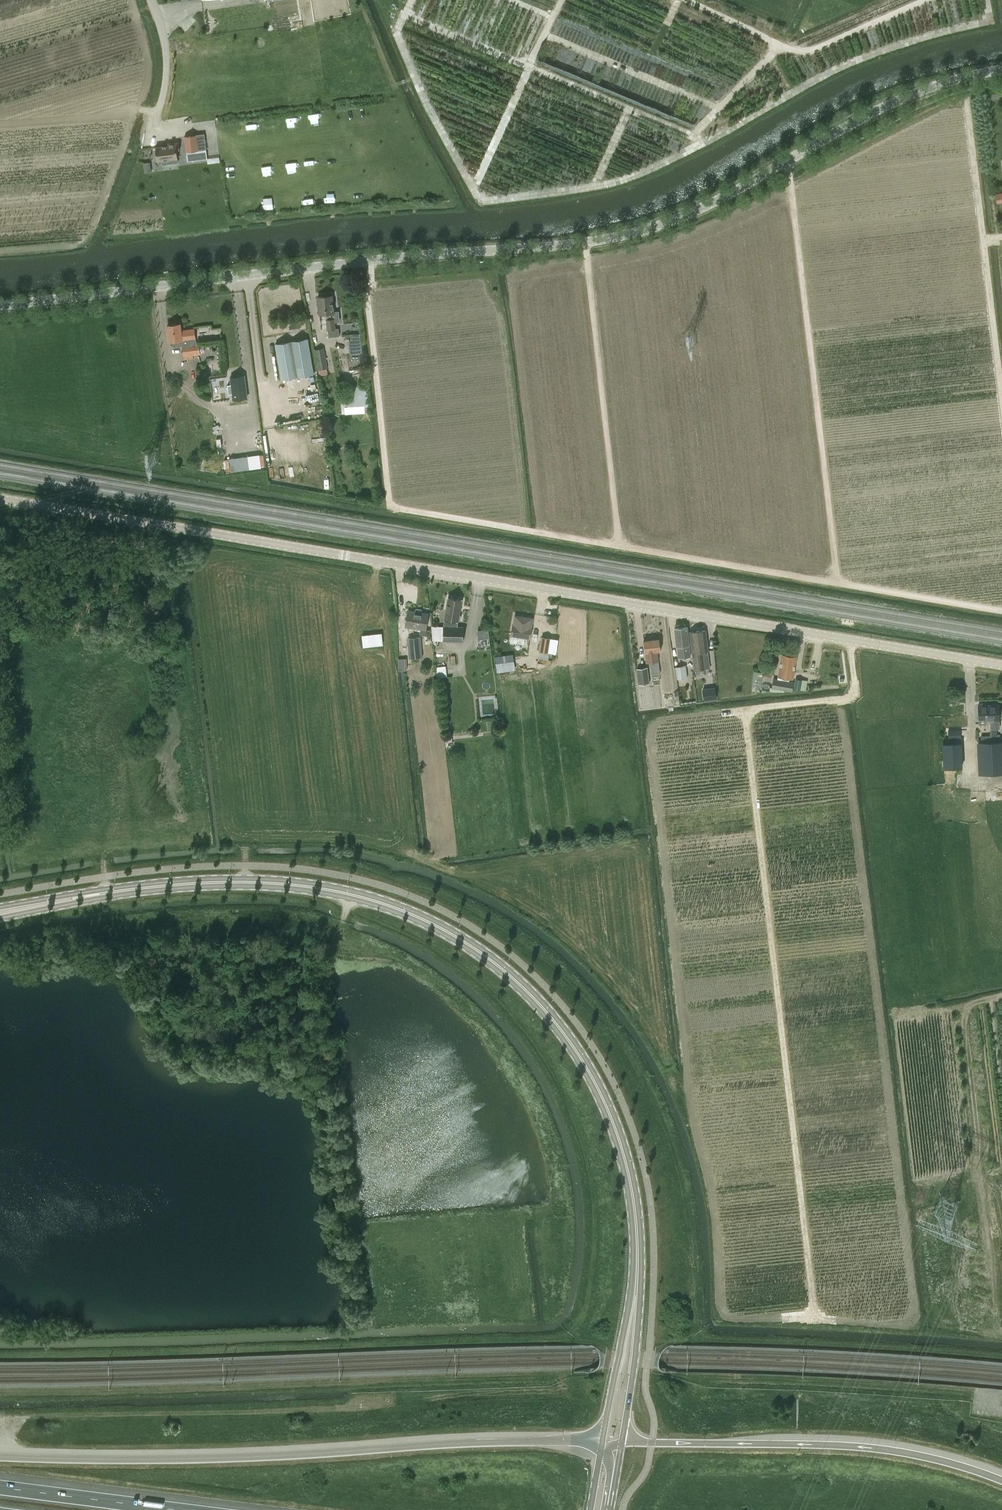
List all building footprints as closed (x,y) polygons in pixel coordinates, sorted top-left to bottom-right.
[(674,84),(669,87),(672,93),(678,90),(674,84)] [(709,93),(717,102),(726,94),(718,85),(709,93)] [(186,152),(187,161),(208,159),(207,149),(205,133),(184,136),(186,152)] [(162,162),(163,165),(178,163),(178,155),(181,155),(179,142),(168,143),(168,146),(156,147),(157,162),(162,162)] [(332,295),(318,296),(320,314),(326,313),(328,329),(328,337),(339,336),(339,328),(335,329),(335,322),(340,321),(339,311),(334,311),(332,295)] [(199,342),(196,343),(195,328),(181,330),(181,323),(167,325),(169,341),(176,340),(176,346),(182,346),(183,356),(201,354),(199,342)] [(300,331),(299,324),(289,325),(290,332),(300,331)] [(276,343),(282,379),(314,374),(308,338),(276,343)] [(324,348),(315,349),(319,375),(328,374),(326,368),(328,368),(324,348)] [(248,398),(245,374),(230,376),(233,400),(248,398)] [(346,400),(346,412),(370,412),(369,384),(348,384),(348,400),(346,400)] [(233,456),(234,469),(268,467),(267,453),(233,456)] [(443,626),(431,626),(432,640),(443,640),(443,641),(463,641),(464,627),(457,626),(458,620),(461,620),(461,615),(460,614),(462,599),(448,597),(444,618),(443,626)] [(415,611),(408,610),(405,626),(421,629),(420,634),(430,636),(431,630),(426,629),(429,613),(422,612),(422,610),(421,609),(417,608),(415,609),(415,611)] [(531,639),(532,628),(532,627),(533,618),(515,615),(513,624),(511,635),(531,639)] [(674,628),(676,646),(677,646),(679,657),(690,656),(687,626),(674,628)] [(489,638),(488,629),(477,630),(478,639),(489,638)] [(707,652),(707,650),(708,650),(705,630),(690,632),(694,669),(704,668),(702,653),(707,652)] [(382,633),(362,635),(363,647),(383,645),(382,633)] [(409,659),(422,657),(421,636),(407,637),(409,659)] [(539,651),(538,658),(548,660),(549,653),(551,638),(541,636),(539,651)] [(646,663),(650,662),(652,675),(660,674),(658,661),(657,651),(661,650),(659,638),(643,640),(646,663)] [(789,680),(789,678),(793,679),(797,655),(782,653),(778,676),(778,678),(773,678),(771,688),(792,691),(794,681),(789,680)] [(513,654),(495,656),(497,672),(515,670),(513,654)] [(449,675),(448,664),(436,665),(437,676),(449,675)] [(686,665),(675,667),(677,679),(687,677),(686,665)] [(649,682),(647,666),(637,668),(639,684),(649,682)] [(664,672),(665,691),(672,691),(671,671),(664,672)] [(806,690),(806,688),(807,681),(807,680),(795,678),(793,690),(800,691),(800,689),(806,690)] [(717,698),(716,688),(703,689),(704,699),(717,698)] [(991,741),(991,742),(977,742),(978,774),(1001,773),(1001,741),(997,741),(997,720),(999,720),(998,704),(978,705),(979,718),(979,724),(987,724),(987,720),(990,720),(991,741)] [(961,742),(961,739),(960,729),(948,730),(948,739),(949,743),(942,743),(943,768),(962,767),(962,742),(961,742)]
